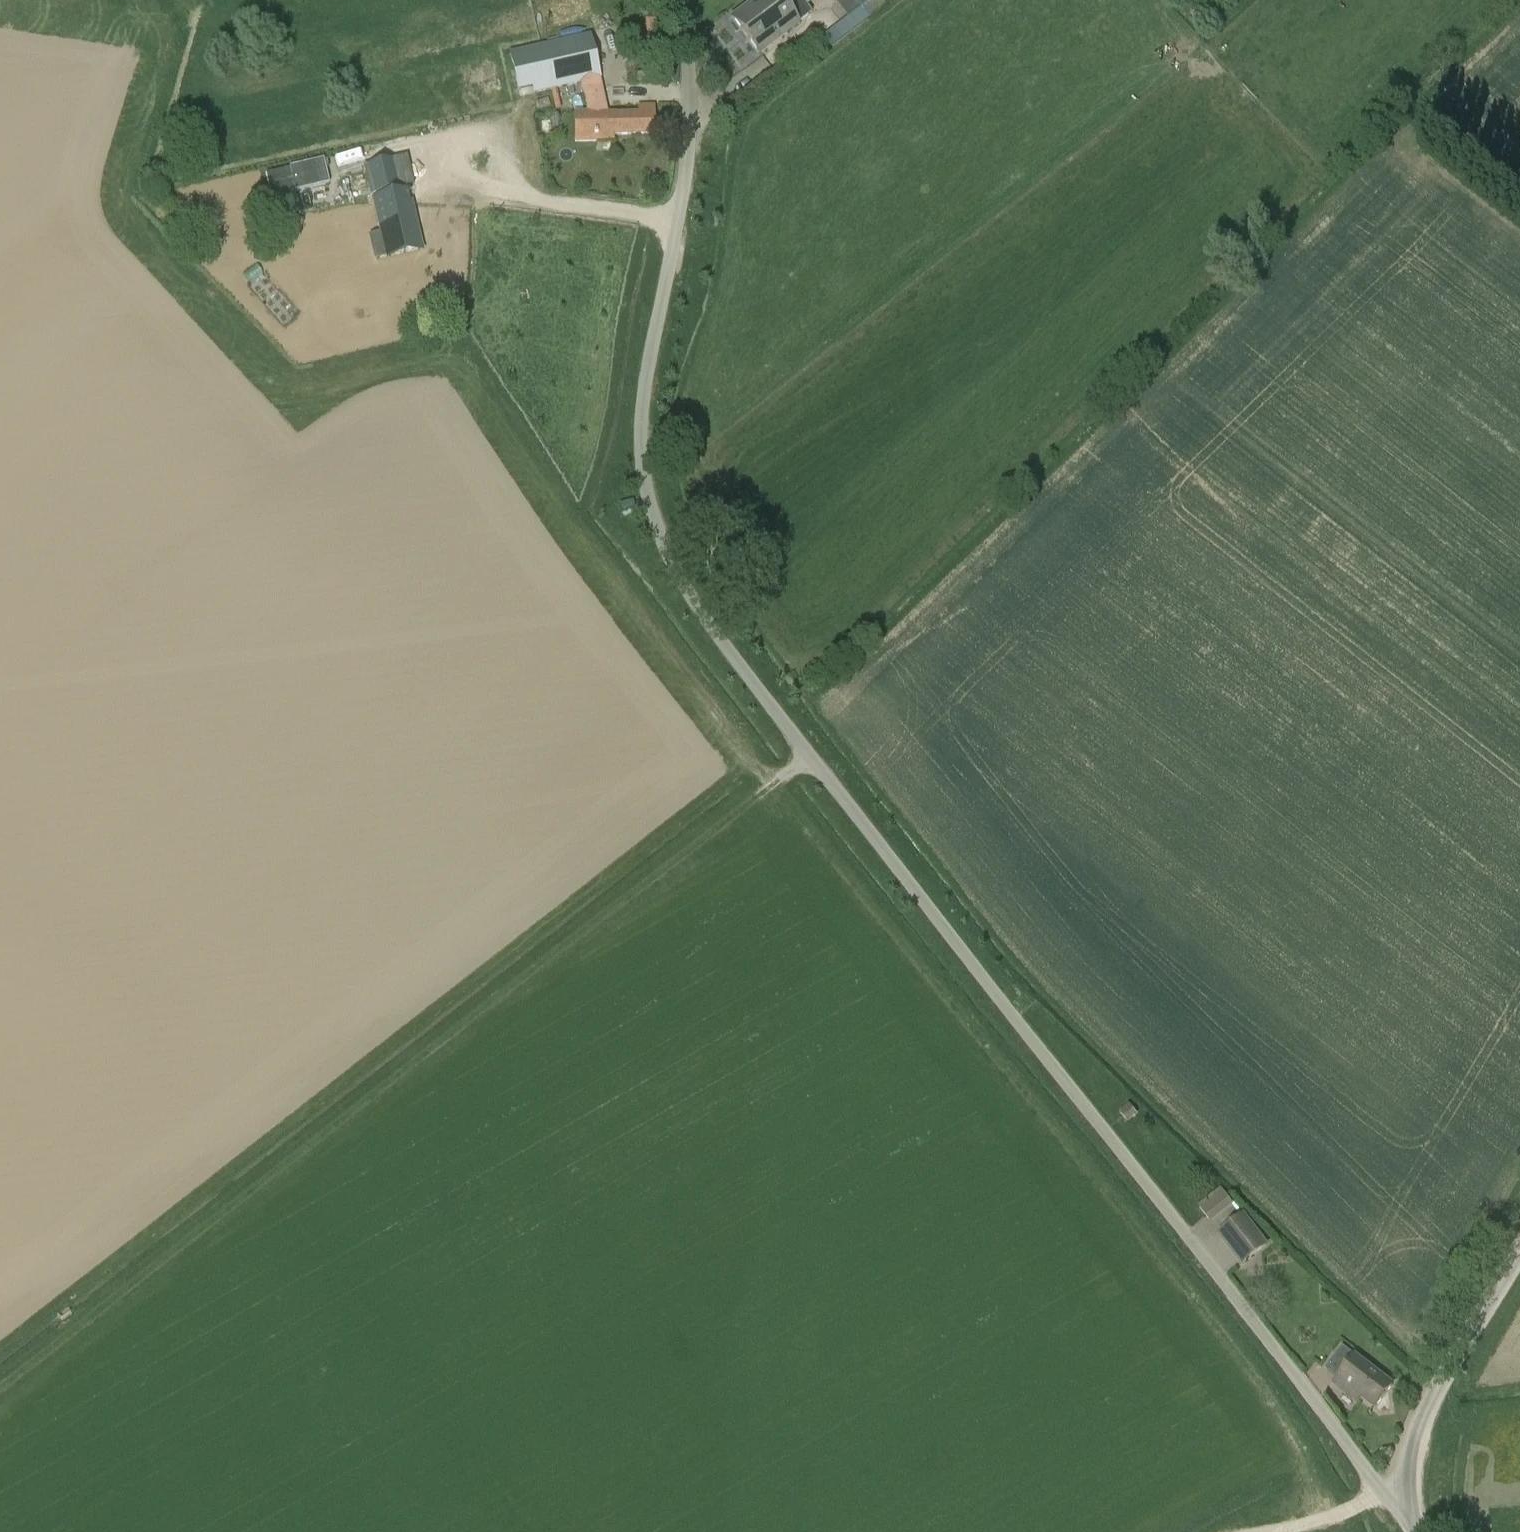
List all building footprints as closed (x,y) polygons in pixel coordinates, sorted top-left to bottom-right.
[(733,18),(759,53),(798,23),(797,22),(810,13),(801,0),(757,0),(733,18)] [(868,12),(862,5),(822,35),(828,43),(868,12)] [(613,16),(603,18),(609,40),(618,38),(613,16)] [(591,34),(500,54),(510,99),(566,87),(569,100),(584,96),(587,113),(575,113),(575,141),(596,141),(596,135),(655,134),(654,106),(638,106),(638,114),(606,114),(599,80),(602,79),(591,34)] [(374,198),(386,247),(418,240),(407,191),(396,193),(395,188),(405,186),(399,157),(389,160),(366,165),(373,193),(377,192),(378,197),(374,198)] [(328,183),(322,159),(265,172),(275,216),(299,211),(294,190),(328,183)] [(1209,1233),(1236,1267),(1263,1244),(1236,1211),(1209,1233)] [(1354,1356),(1337,1379),(1376,1408),(1393,1385),(1354,1356)]
